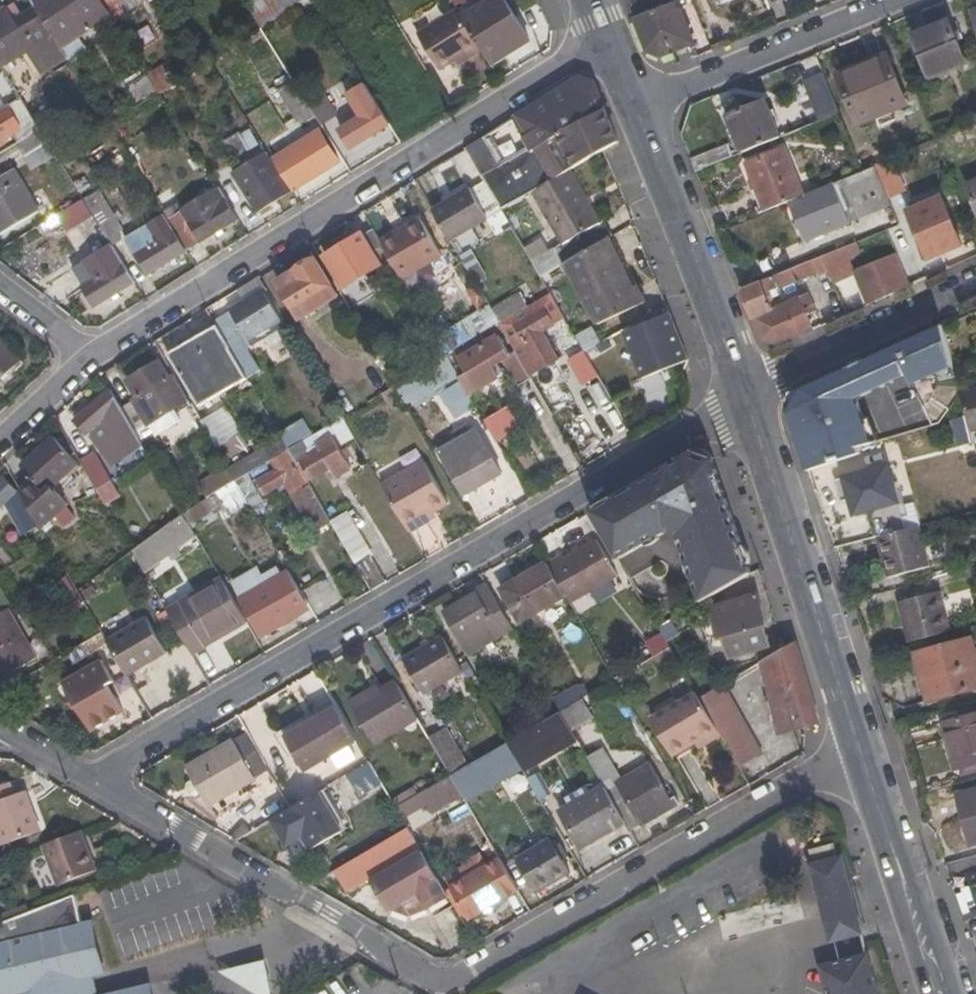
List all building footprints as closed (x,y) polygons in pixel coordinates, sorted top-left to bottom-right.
[(33,3),(36,9),(60,48),(113,15),(111,11),(104,0),(38,0),(33,3)] [(111,11),(117,7),(114,0),(104,0),(111,11)] [(249,4),(262,30),(278,18),(267,0),(256,0),(249,4)] [(469,1),(469,0),(452,0),(457,8),(469,1)] [(506,0),(491,0),(463,17),(483,50),(492,63),(530,40),(506,0)] [(676,0),(629,0),(649,52),(662,56),(693,44),(676,0)] [(707,1),(712,12),(741,0),(710,0),(707,1)] [(69,61),(60,48),(36,9),(22,18),(18,13),(13,17),(8,8),(0,13),(0,53),(9,49),(14,60),(30,51),(44,75),(69,61)] [(245,39),(262,30),(251,11),(234,21),(245,39)] [(483,50),(463,17),(459,11),(421,34),(442,70),(465,55),(469,60),(483,50)] [(915,37),(930,76),(965,62),(949,23),(915,37)] [(9,49),(0,53),(0,64),(2,67),(14,60),(9,49)] [(840,80),(858,123),(906,104),(886,57),(851,70),(852,75),(840,80)] [(174,85),(162,66),(150,75),(161,92),(174,85)] [(819,121),(839,113),(824,73),(803,81),(819,121)] [(605,152),(621,143),(595,81),(580,77),(518,116),(536,151),(497,174),(491,162),(496,159),(484,137),(465,149),(484,182),(501,211),(533,194),(571,172),(605,152)] [(294,81),(278,92),(295,118),(310,108),(294,81)] [(350,148),(351,150),(391,125),(367,87),(348,99),(358,117),(341,127),(331,110),(316,118),(340,155),(350,148)] [(23,131),(14,136),(18,144),(41,129),(31,112),(23,100),(9,107),(23,131)] [(764,103),(728,117),(742,153),(779,137),(764,103)] [(14,136),(23,131),(9,107),(9,106),(0,111),(0,145),(14,136)] [(39,108),(31,112),(41,129),(49,142),(52,148),(62,142),(66,138),(47,108),(41,112),(39,108)] [(295,118),(301,127),(316,118),(310,108),(295,118)] [(49,142),(41,129),(18,144),(26,157),(49,142)] [(260,146),(250,129),(241,135),(251,151),(260,146)] [(321,130),(277,157),(293,192),(341,163),(321,130)] [(882,160),(873,140),(853,147),(862,168),(874,164),(882,160)] [(52,148),(59,159),(68,152),(62,142),(52,148)] [(783,150),(748,165),(765,210),(788,200),(801,194),(783,150)] [(291,191),(267,154),(234,175),(257,213),(291,191)] [(887,197),(904,191),(891,157),(882,160),(874,164),(887,197)] [(874,164),(862,168),(833,181),(849,223),(891,207),(887,197),(874,164)] [(14,170),(0,179),(0,233),(0,234),(39,211),(14,170)] [(610,237),(602,222),(571,172),(533,194),(561,243),(531,261),(542,279),(564,264),(610,237)] [(90,188),(85,180),(75,184),(80,192),(90,188)] [(849,223),(833,181),(801,194),(788,200),(804,241),(849,223)] [(501,211),(484,182),(472,190),(488,220),(501,211)] [(215,234),(222,230),(240,219),(220,188),(182,211),(202,242),(215,234)] [(433,210),(451,242),(488,220),(472,190),(470,188),(433,210)] [(101,191),(84,200),(92,214),(113,245),(122,240),(119,235),(125,231),(120,222),(116,215),(101,191)] [(909,211),(929,260),(961,246),(942,197),(909,211)] [(58,215),(66,229),(92,214),(84,200),(58,215)] [(202,242),(182,211),(168,220),(188,251),(202,242)] [(125,219),(121,212),(116,215),(120,222),(125,219)] [(128,240),(149,275),(188,251),(168,220),(165,216),(128,240)] [(442,258),(420,218),(381,242),(396,268),(404,281),(442,258)] [(897,219),(888,222),(890,229),(899,226),(897,219)] [(396,268),(381,242),(372,228),(350,242),(345,235),(334,242),(338,249),(324,258),(344,290),(382,267),(387,273),(396,268)] [(218,240),(225,235),(222,230),(215,234),(218,240)] [(639,285),(634,286),(610,237),(564,264),(600,324),(648,302),(639,285)] [(829,275),(833,283),(834,284),(855,275),(867,307),(910,286),(898,256),(867,269),(856,243),(821,256),(829,275)] [(74,269),(99,306),(136,283),(113,245),(74,269)] [(829,275),(821,256),(741,290),(760,342),(774,349),(813,331),(808,318),(817,314),(807,293),(772,308),(770,305),(775,301),(771,292),(818,272),(820,279),(829,275)] [(340,298),(316,258),(278,282),(300,321),(340,298)] [(249,340),(282,319),(264,289),(230,310),(249,340)] [(565,319),(550,293),(499,323),(504,331),(518,355),(532,378),(560,359),(545,333),(565,319)] [(244,348),(225,313),(214,321),(216,327),(234,354),(244,348)] [(665,359),(669,368),(689,360),(670,313),(612,337),(615,345),(626,342),(631,353),(656,345),(662,359),(665,359)] [(253,347),(287,326),(282,319),(249,340),(253,347)] [(499,333),(504,331),(499,323),(474,338),(478,346),(499,333)] [(954,366),(943,326),(876,357),(881,369),(888,372),(893,382),(909,375),(913,384),(954,366)] [(170,355),(200,406),(247,378),(234,354),(216,327),(170,355)] [(594,332),(578,341),(585,353),(600,343),(594,332)] [(504,364),(518,388),(532,378),(518,355),(513,359),(499,333),(478,346),(474,338),(454,351),(467,372),(459,377),(462,381),(462,382),(470,396),(500,379),(496,370),(504,364)] [(21,361),(3,341),(0,344),(0,380),(21,361)] [(424,369),(395,386),(405,402),(412,398),(418,407),(433,398),(423,380),(427,378),(438,396),(442,393),(462,381),(459,377),(447,355),(424,369)] [(881,369),(876,357),(844,371),(854,395),(856,399),(893,382),(888,372),(881,369)] [(663,377),(670,374),(669,368),(665,359),(662,359),(644,366),(651,387),(665,382),(663,377)] [(136,398),(133,401),(146,422),(186,398),(174,377),(170,378),(160,361),(126,380),(136,398)] [(847,424),(846,421),(840,401),(854,395),(844,371),(800,390),(784,411),(806,472),(844,462),(843,457),(833,460),(826,439),(840,435),(843,433),(845,431),(847,427),(847,424)] [(477,407),(470,396),(462,382),(462,381),(442,393),(457,419),(477,407)] [(961,392),(966,414),(972,431),(975,430),(975,388),(961,392)] [(130,455),(144,447),(112,389),(75,422),(87,438),(90,436),(94,442),(108,430),(130,455)] [(859,447),(875,442),(856,399),(854,395),(840,401),(846,421),(847,424),(847,427),(845,431),(843,433),(840,435),(826,439),(833,460),(843,457),(844,462),(861,458),(859,447)] [(189,403),(186,398),(146,422),(149,428),(189,403)] [(204,420),(218,444),(241,431),(226,407),(204,420)] [(303,419),(279,433),(289,449),(318,432),(315,427),(309,429),(303,419)] [(475,431),(436,455),(461,498),(501,474),(475,431)] [(316,444),(318,448),(296,461),(309,484),(348,460),(332,434),(316,444)] [(22,465),(35,480),(19,492),(41,527),(43,530),(70,506),(53,490),(78,466),(52,435),(22,465)] [(116,492),(84,439),(71,446),(103,500),(116,492)] [(883,461),(896,498),(929,488),(920,451),(909,453),(906,442),(884,450),(885,459),(883,461)] [(959,444),(963,458),(968,458),(975,455),(972,442),(959,444)] [(285,486),(314,534),(332,524),(309,484),(296,461),(289,449),(252,472),(266,498),(285,486)] [(681,536),(702,605),(754,576),(718,462),(696,450),(593,510),(621,561),(671,531),(681,536)] [(971,469),(975,468),(975,455),(968,458),(971,469)] [(448,507),(424,466),(382,490),(410,535),(427,526),(425,521),(431,518),(448,507)] [(255,514),(266,507),(247,475),(236,482),(246,499),(255,514)] [(41,527),(19,492),(3,477),(0,480),(0,510),(3,507),(21,539),(41,527)] [(227,505),(246,499),(236,482),(220,491),(227,505)] [(227,505),(220,491),(201,503),(209,518),(227,505)] [(209,518),(201,503),(184,514),(193,530),(209,518)] [(142,568),(193,530),(184,514),(133,552),(142,568)] [(427,526),(434,522),(431,518),(425,521),(427,526)] [(929,566),(918,527),(877,538),(889,577),(929,566)] [(564,558),(562,554),(547,562),(567,597),(572,605),(618,578),(596,539),(564,558)] [(356,563),(371,592),(388,583),(371,555),(356,563)] [(520,624),(567,597),(547,562),(501,590),(520,624)] [(291,604),(303,597),(287,569),(281,573),(277,568),(242,588),(245,594),(240,597),(263,639),(298,618),(291,604)] [(220,632),(244,618),(220,577),(166,608),(194,656),(224,639),(220,632)] [(83,605),(69,580),(56,587),(70,613),(83,605)] [(444,613),(468,655),(513,629),(486,583),(475,589),(477,593),(444,613)] [(0,584),(0,606),(9,601),(0,584)] [(100,595),(96,586),(84,591),(88,601),(100,595)] [(939,591),(899,602),(911,643),(951,632),(939,591)] [(768,626),(759,592),(712,603),(721,638),(726,637),(731,659),(772,649),(767,627),(768,626)] [(298,618),(311,611),(303,597),(291,604),(298,618)] [(37,658),(10,609),(0,615),(0,679),(37,658)] [(224,639),(248,625),(244,618),(220,632),(224,639)] [(109,640),(111,646),(129,675),(166,653),(146,619),(109,640)] [(109,640),(105,634),(84,646),(90,658),(111,646),(109,640)] [(424,695),(463,672),(460,666),(442,636),(403,659),(424,695)] [(975,688),(975,661),(970,639),(915,653),(928,700),(975,688)] [(763,661),(781,737),(807,727),(821,721),(799,641),(786,647),(763,661)] [(475,676),(467,661),(460,666),(463,672),(468,680),(475,676)] [(114,696),(99,671),(69,689),(93,732),(124,713),(123,711),(133,705),(125,691),(114,696)] [(376,747),(420,720),(395,679),(381,687),(384,692),(355,709),(376,747)] [(355,709),(384,692),(381,687),(378,684),(349,701),(355,709)] [(701,698),(716,726),(739,713),(722,685),(701,698)] [(702,741),(705,747),(722,737),(716,726),(701,698),(697,692),(652,718),(675,756),(702,741)] [(594,718),(584,700),(562,713),(573,732),(594,718)] [(325,760),(358,741),(337,707),(286,736),(303,765),(322,754),(325,760)] [(561,711),(505,743),(520,768),(575,736),(573,732),(562,713),(561,711)] [(716,726),(722,737),(740,766),(762,754),(739,713),(716,726)] [(975,762),(975,715),(942,724),(954,768),(975,762)] [(446,728),(430,739),(451,775),(468,765),(446,728)] [(256,781),(231,740),(187,766),(210,806),(256,781)] [(603,785),(625,824),(628,828),(638,822),(642,827),(680,805),(676,797),(671,800),(650,762),(629,774),(609,742),(587,755),(603,785)] [(325,760),(322,754),(303,765),(306,772),(325,760)] [(462,794),(483,781),(473,762),(468,765),(451,775),(462,794)] [(383,785),(370,763),(356,772),(368,794),(383,785)] [(462,794),(451,775),(423,792),(435,814),(464,797),(462,794)] [(8,782),(0,785),(0,842),(1,843),(40,830),(24,792),(13,795),(8,782)] [(560,810),(582,849),(625,824),(603,785),(560,810)] [(394,798),(398,805),(418,794),(414,786),(394,798)] [(958,795),(963,815),(970,814),(975,837),(975,790),(958,795)] [(396,807),(409,830),(435,814),(423,792),(418,794),(398,805),(396,807)] [(319,793),(293,808),(273,820),(289,846),(305,837),(313,850),(344,832),(319,793)] [(61,885),(100,871),(84,830),(45,844),(61,885)] [(554,845),(551,839),(519,858),(538,891),(570,873),(564,862),(570,858),(561,842),(554,845)] [(388,911),(419,893),(425,905),(446,893),(422,852),(372,882),(388,911)] [(813,864),(821,891),(849,881),(842,856),(813,864)] [(507,897),(497,879),(458,901),(468,920),(507,897)] [(835,940),(864,932),(858,912),(849,881),(821,891),(829,919),(835,940)] [(102,977),(106,976),(94,924),(87,891),(1,923),(22,993),(105,993),(102,977)] [(425,905),(428,910),(448,898),(446,893),(425,905)] [(118,973),(106,921),(94,924),(106,976),(118,973)] [(1,923),(0,923),(0,993),(22,993),(1,923)] [(869,956),(824,969),(830,993),(879,993),(869,956)] [(162,986),(150,989),(151,993),(164,993),(162,986)]
